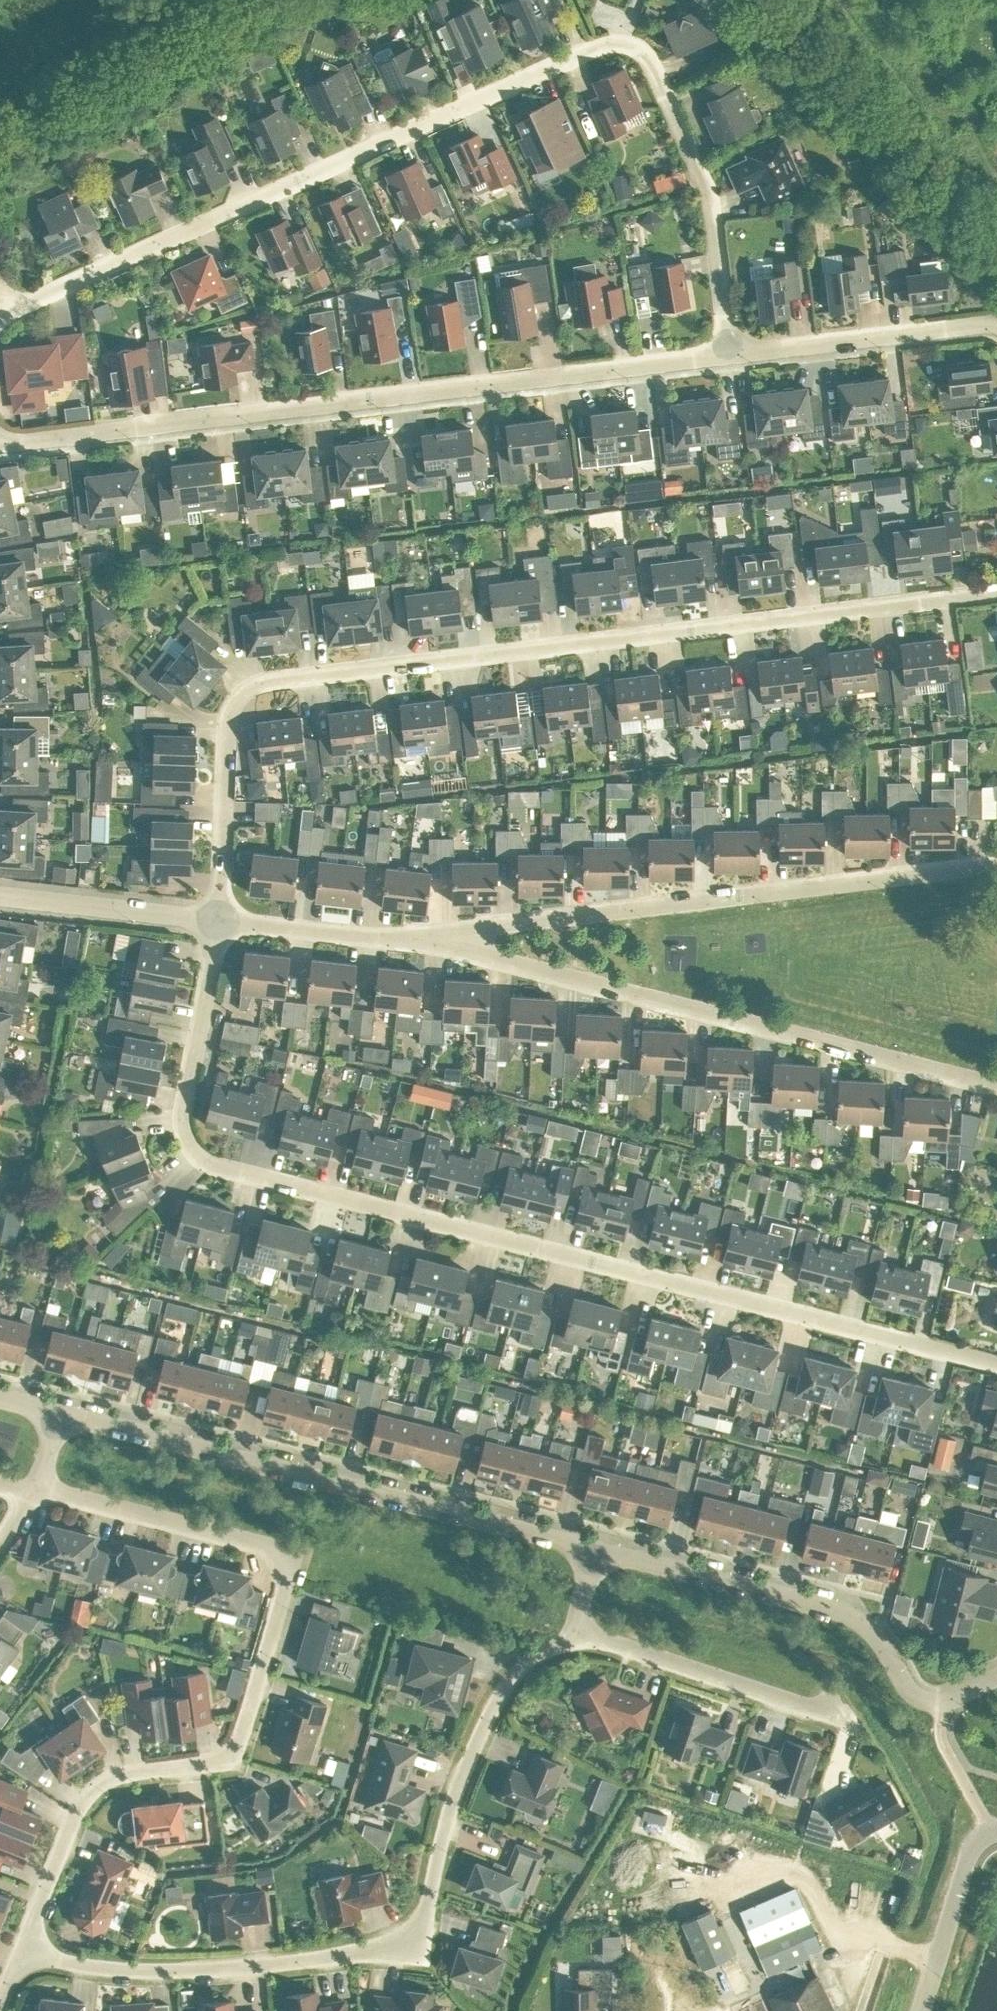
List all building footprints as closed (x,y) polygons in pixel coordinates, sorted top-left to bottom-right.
[(462,56),(468,71),(503,55),(492,31),(488,22),(480,4),(454,16),(447,0),(435,0),(427,4),(452,60),(462,56)] [(525,46),(554,33),(544,10),(555,5),(553,0),(509,0),(505,2),(525,46)] [(656,19),(659,11),(647,6),(644,15),(656,19)] [(668,37),(665,45),(673,48),(676,54),(704,42),(711,55),(736,44),(730,29),(711,22),(704,6),(688,13),(680,10),(676,19),(663,25),(668,37)] [(498,18),(488,22),(492,31),(502,26),(498,18)] [(374,56),(390,90),(401,85),(407,98),(428,89),(424,79),(433,75),(421,48),(412,52),(410,48),(393,55),(390,48),(385,48),(376,52),(374,56)] [(307,86),(321,119),(333,113),(340,129),(361,119),(351,98),(364,92),(350,62),(337,68),(336,65),(324,61),(320,73),(322,79),(307,86)] [(604,107),(593,112),(605,139),(626,130),(620,118),(642,108),(624,68),(593,82),(604,107)] [(709,114),(704,116),(716,143),(757,125),(755,122),(759,120),(761,116),(758,108),(754,107),(750,109),(739,86),(736,88),(730,74),(697,88),(709,114)] [(277,111),(249,123),(266,162),(295,149),(283,121),(294,116),(284,93),(271,99),(277,111)] [(519,138),(527,155),(531,153),(539,171),(554,164),(556,168),(584,155),(558,98),(530,110),(533,116),(518,122),(524,136),(519,138)] [(202,140),(195,143),(193,148),(194,150),(181,156),(198,193),(228,179),(222,167),(235,161),(216,118),(199,125),(197,129),(202,140)] [(515,177),(501,146),(486,152),(478,134),(445,149),(462,187),(470,184),(475,195),(491,188),(515,177)] [(748,158),(727,168),(738,191),(758,182),(767,200),(773,197),(775,201),(805,188),(783,138),(746,155),(748,158)] [(92,161),(99,152),(88,143),(81,152),(92,161)] [(847,154),(850,166),(861,163),(858,151),(847,154)] [(73,176),(78,162),(66,158),(61,172),(73,176)] [(389,180),(388,183),(388,187),(389,190),(392,193),(395,194),(406,218),(436,204),(442,218),(454,213),(441,183),(429,188),(417,161),(387,175),(389,180)] [(112,193),(110,194),(115,206),(117,205),(126,225),(155,212),(148,196),(168,187),(157,163),(138,172),(136,169),(107,182),(112,193)] [(613,176),(616,197),(632,194),(628,174),(613,176)] [(52,251),(50,252),(53,261),(66,255),(64,253),(83,244),(79,234),(97,226),(86,201),(74,206),(67,191),(39,204),(51,231),(44,234),(52,251)] [(320,205),(336,241),(353,233),(357,243),(382,232),(369,203),(356,208),(353,202),(346,205),(342,195),(320,205)] [(663,219),(650,210),(641,223),(648,228),(659,226),(663,219)] [(534,223),(529,212),(502,222),(506,234),(534,223)] [(782,218),(783,231),(799,230),(798,216),(782,218)] [(258,250),(261,257),(265,258),(269,257),(275,269),(285,265),(287,268),(291,269),(295,267),(297,273),(320,263),(304,227),(292,233),(286,220),(258,233),(263,244),(259,245),(258,250)] [(548,254),(547,242),(533,244),(535,256),(548,254)] [(391,243),(379,249),(381,254),(386,265),(398,259),(391,243)] [(892,252),(878,253),(881,278),(895,277),(907,271),(905,249),(891,251),(892,252)] [(821,272),(823,288),(828,287),(831,311),(858,308),(855,289),(869,288),(865,254),(842,256),(844,269),(821,272)] [(235,274),(235,275),(222,281),(210,255),(173,271),(189,308),(210,299),(218,302),(222,312),(248,300),(236,274),(235,274)] [(757,280),(751,280),(753,299),(759,298),(762,319),(788,316),(786,298),(800,296),(796,260),(773,263),(774,275),(757,278),(757,280)] [(628,265),(633,297),(657,293),(660,310),(667,309),(670,311),(673,312),(677,311),(680,310),(682,307),(689,305),(682,262),(653,267),(652,261),(628,265)] [(545,263),(494,272),(505,337),(537,331),(532,302),(536,302),(534,291),(549,289),(545,263)] [(624,312),(620,287),(607,289),(605,275),(596,277),(594,263),(574,266),(576,280),(565,282),(568,301),(557,303),(560,318),(575,316),(576,324),(608,319),(608,315),(624,312)] [(318,285),(334,278),(328,265),(312,272),(318,285)] [(909,289),(893,291),(895,303),(932,299),(932,303),(952,300),(950,283),(946,284),(945,271),(907,276),(909,289)] [(426,305),(434,348),(466,343),(460,312),(480,309),(475,277),(454,281),(458,300),(426,305)] [(390,283),(392,291),(403,289),(402,280),(390,283)] [(389,307),(356,312),(361,342),(363,342),(367,360),(395,355),(392,337),(394,336),(394,331),(392,321),(405,319),(400,295),(387,297),(389,307)] [(112,316),(107,302),(92,308),(98,322),(112,316)] [(297,331),(304,370),(330,366),(326,341),(339,339),(334,309),(310,313),(312,328),(297,331)] [(164,335),(154,313),(145,314),(150,338),(164,335)] [(240,321),(242,334),(258,331),(256,318),(240,321)] [(60,376),(84,373),(80,335),(55,338),(55,343),(11,349),(7,353),(11,387),(13,387),(15,404),(20,408),(37,406),(35,385),(61,381),(60,376)] [(187,351),(185,336),(167,338),(169,353),(187,351)] [(150,396),(148,385),(166,382),(161,337),(160,337),(161,347),(142,350),(142,348),(133,349),(129,349),(125,349),(121,350),(117,352),(109,354),(110,363),(109,367),(109,372),(109,376),(110,380),(111,385),(113,389),(115,393),(117,402),(125,401),(129,402),(134,402),(138,400),(141,398),(150,396)] [(235,370),(255,367),(251,341),(231,344),(230,340),(198,345),(205,387),(237,382),(235,370)] [(957,361),(957,366),(948,367),(950,384),(938,386),(940,407),(970,404),(969,392),(991,389),(988,362),(974,364),(973,359),(957,361)] [(888,377),(863,380),(868,421),(884,419),(885,433),(895,432),(895,437),(908,436),(903,404),(892,405),(888,377)] [(868,421),(863,380),(838,383),(842,411),(829,413),(832,440),(855,437),(853,423),(868,421)] [(806,387),(780,390),(785,430),(802,428),(803,440),(825,437),(821,408),(809,409),(806,387)] [(785,430),(780,390),(753,394),(756,416),(744,417),(748,447),(769,444),(768,432),(785,430)] [(722,397),(696,401),(701,441),(715,439),(717,459),(741,456),(738,425),(726,427),(722,397)] [(701,441),(696,401),(671,404),(674,433),(662,434),(666,465),(690,462),(688,443),(701,441)] [(980,433),(992,431),(994,451),(996,451),(996,405),(977,407),(980,433)] [(635,408),(613,411),(619,462),(653,458),(650,433),(638,434),(635,408)] [(971,408),(956,409),(957,418),(972,416),(971,408)] [(619,462),(613,411),(591,414),(594,439),(579,441),(582,467),(619,462)] [(554,418),(530,421),(534,458),(546,457),(549,478),(573,475),(569,445),(557,447),(554,418)] [(534,458),(530,421),(506,424),(509,453),(498,454),(501,484),(525,481),(523,460),(534,458)] [(470,428),(446,431),(451,471),(465,469),(466,479),(488,476),(485,453),(473,454),(470,428)] [(451,471),(446,431),(422,434),(426,460),(414,461),(417,485),(439,482),(438,472),(451,471)] [(390,438),(363,441),(368,481),(385,479),(386,491),(408,488),(404,458),(392,460),(390,438)] [(368,481),(363,441),(336,445),(339,466),(327,468),(331,498),(343,496),(352,495),(369,493),(368,481)] [(306,448),(280,452),(284,491),(301,489),(303,501),(325,498),(321,469),(309,470),(306,448)] [(284,491),(280,452),(253,455),(255,477),(244,478),(247,508),(269,505),(267,493),(284,491)] [(67,467),(66,457),(56,458),(57,468),(67,467)] [(220,459),(196,462),(202,509),(216,507),(216,512),(239,509),(235,481),(223,483),(220,459)] [(188,510),(202,509),(196,462),(172,465),(173,471),(157,473),(163,518),(188,515),(188,510)] [(13,503),(10,486),(21,484),(17,464),(0,466),(0,506),(13,503)] [(774,479),(772,464),(751,467),(753,482),(774,479)] [(139,469),(113,472),(118,511),(144,508),(145,515),(157,514),(154,489),(142,490),(139,469)] [(118,511),(113,472),(86,475),(89,497),(77,498),(80,523),(86,522),(87,528),(119,525),(118,511)] [(881,477),(873,478),(875,494),(883,493),(881,477)] [(872,487),(871,479),(862,480),(864,489),(872,487)] [(663,498),(661,480),(648,482),(650,499),(663,498)] [(683,492),(682,482),(664,484),(666,494),(683,492)] [(957,503),(955,487),(948,488),(950,504),(957,503)] [(585,492),(587,507),(600,505),(598,490),(585,492)] [(576,505),(574,492),(565,493),(567,506),(576,505)] [(729,518),(727,501),(712,503),(714,520),(729,518)] [(0,506),(0,533),(3,545),(32,539),(28,518),(16,520),(13,503),(0,506)] [(853,541),(839,543),(844,580),(869,577),(865,544),(880,542),(876,507),(860,508),(862,530),(851,531),(853,541)] [(52,519),(43,521),(46,537),(74,531),(70,510),(55,513),(51,517),(52,519)] [(626,511),(615,512),(617,524),(627,523),(626,511)] [(936,526),(920,528),(925,570),(951,567),(947,538),(959,536),(956,511),(934,514),(936,526)] [(844,580),(839,543),(837,531),(801,514),(799,518),(804,559),(816,558),(819,583),(844,580)] [(925,570),(920,528),(905,530),(903,517),(881,520),(884,545),(895,544),(899,573),(925,570)] [(261,543),(260,531),(248,533),(250,544),(261,543)] [(770,550),(758,552),(762,590),(785,587),(782,560),(793,559),(790,531),(768,534),(770,550)] [(688,557),(676,559),(681,600),(706,597),(702,568),(714,566),(711,538),(686,541),(688,557)] [(762,590),(758,552),(746,553),(744,540),(722,543),(725,567),(737,565),(740,593),(762,590)] [(165,541),(144,545),(146,560),(168,557),(165,541)] [(384,556),(382,543),(369,545),(371,557),(384,556)] [(681,600),(676,559),(674,543),(637,547),(641,575),(653,574),(656,603),(681,600)] [(614,554),(593,556),(599,610),(621,607),(620,596),(638,594),(632,544),(613,547),(614,554)] [(26,586),(24,569),(36,568),(33,546),(3,550),(5,562),(0,562),(0,590),(26,586)] [(97,564),(96,552),(81,554),(82,566),(97,564)] [(526,578),(513,579),(518,620),(542,617),(539,591),(555,589),(551,554),(523,557),(526,578)] [(593,556),(592,556),(594,570),(582,571),(581,560),(560,563),(563,588),(574,587),(577,612),(599,610),(593,556)] [(278,571),(277,558),(264,560),(265,573),(278,571)] [(443,589),(432,590),(436,630),(462,627),(459,603),(474,602),(470,565),(454,567),(454,573),(441,575),(443,589)] [(518,620),(513,579),(501,581),(499,565),(476,568),(479,598),(491,597),(494,623),(518,620)] [(436,630),(432,590),(415,593),(413,580),(391,583),(395,611),(408,610),(411,633),(436,630)] [(349,588),(350,600),(355,640),(382,636),(379,615),(392,613),(388,583),(375,585),(350,588),(349,588)] [(0,590),(0,617),(12,615),(13,627),(43,623),(40,602),(28,603),(26,586),(0,590)] [(355,640),(350,600),(333,602),(332,590),(310,593),(314,623),(326,621),(329,643),(355,640)] [(286,608),(269,610),(274,650),(300,646),(298,624),(310,623),(306,593),(285,596),(286,608)] [(274,650),(269,610),(252,612),(250,600),(241,601),(241,596),(226,598),(230,633),(245,631),(247,653),(274,650)] [(119,616),(95,598),(91,600),(95,630),(119,616)] [(226,664),(203,646),(212,635),(187,615),(177,626),(181,628),(174,637),(170,634),(161,645),(165,648),(177,658),(210,684),(226,664)] [(60,636),(59,626),(48,627),(49,637),(60,636)] [(34,670),(33,652),(45,652),(44,630),(14,632),(15,644),(0,645),(0,672),(34,670)] [(983,650),(982,637),(968,638),(969,651),(983,650)] [(949,714),(965,712),(959,662),(947,664),(944,638),(922,641),(927,682),(945,679),(949,714)] [(927,682),(922,641),(900,643),(903,669),(891,670),(895,699),(907,697),(907,694),(916,692),(915,683),(927,682)] [(873,647),(850,649),(855,690),(877,688),(879,703),(891,702),(888,671),(876,672),(873,647)] [(177,658),(165,648),(149,668),(145,666),(136,677),(162,698),(171,687),(193,705),(210,684),(177,658)] [(855,690),(850,649),(828,652),(832,678),(820,679),(823,704),(835,702),(834,693),(855,690)] [(801,655),(779,658),(784,699),(806,696),(807,710),(820,708),(816,680),(814,662),(802,663),(801,655)] [(784,699),(779,658),(757,661),(760,686),(748,688),(752,716),(764,715),(762,702),(784,699)] [(981,668),(980,658),(967,659),(968,669),(981,668)] [(730,664),(708,667),(713,708),(714,718),(735,715),(736,718),(748,717),(745,688),(733,690),(730,664)] [(713,708),(708,667),(686,669),(689,695),(677,696),(680,725),(702,722),(701,709),(713,708)] [(0,672),(0,699),(18,697),(19,709),(49,707),(47,686),(35,687),(34,670),(0,672)] [(658,673),(636,675),(641,716),(663,714),(664,727),(677,725),(673,697),(661,698),(658,673)] [(641,716),(636,675),(614,678),(617,704),(605,705),(609,738),(622,736),(619,719),(641,716)] [(587,681),(565,684),(570,725),(591,722),(593,740),(606,738),(602,706),(590,707),(587,681)] [(570,725),(565,684),(543,687),(546,712),(534,714),(537,742),(550,741),(548,727),(570,725)] [(534,743),(530,714),(518,716),(516,692),(515,690),(493,693),(498,734),(500,747),(521,744),(534,743)] [(498,734),(493,693),(471,695),(474,721),(462,723),(466,755),(479,754),(477,736),(498,734)] [(444,699),(422,701),(427,742),(448,740),(449,749),(462,747),(459,723),(447,724),(444,699)] [(427,742),(422,701),(400,704),(403,730),(391,731),(394,756),(406,754),(405,745),(427,742)] [(144,718),(145,705),(135,704),(134,718),(144,718)] [(372,707),(350,710),(355,751),(367,750),(369,763),(391,760),(387,732),(375,733),(372,707)] [(355,751),(350,710),(328,713),(331,739),(319,740),(322,765),(344,762),(343,753),(355,751)] [(96,722),(96,711),(86,711),(86,721),(96,722)] [(49,754),(49,715),(19,715),(19,727),(0,727),(0,753),(49,754)] [(279,719),(284,760),(296,758),(297,768),(306,767),(308,778),(320,777),(316,741),(304,742),(301,716),(279,719)] [(262,762),(284,760),(279,719),(257,721),(260,747),(248,749),(251,777),(264,776),(262,762)] [(763,733),(762,720),(750,722),(752,734),(763,733)] [(155,744),(155,761),(195,762),(195,735),(173,735),(174,723),(144,722),(143,743),(155,744)] [(911,733),(910,726),(898,727),(899,735),(911,733)] [(826,748),(824,736),(809,737),(810,750),(826,748)] [(606,752),(606,743),(598,744),(598,752),(606,752)] [(900,746),(901,755),(911,755),(911,746),(900,746)] [(537,758),(536,748),(528,749),(529,759),(537,758)] [(0,753),(0,780),(19,780),(19,792),(49,792),(49,771),(37,771),(37,754),(49,754),(0,753)] [(195,762),(155,761),(154,778),(142,778),(141,802),(171,803),(172,788),(194,789),(195,762)] [(619,771),(618,762),(609,764),(610,772),(619,771)] [(954,801),(967,801),(967,788),(967,776),(954,777),(954,801)] [(265,796),(263,780),(247,782),(249,798),(265,796)] [(411,793),(410,781),(398,782),(399,794),(411,793)] [(606,782),(606,797),(616,797),(616,782),(606,782)] [(887,807),(899,807),(899,782),(887,782),(887,807)] [(899,782),(899,807),(910,806),(910,846),(932,846),(932,805),(919,806),(919,801),(911,782),(899,782)] [(111,798),(111,783),(95,783),(95,797),(111,798)] [(90,797),(90,785),(77,785),(77,797),(90,797)] [(395,799),(394,786),(380,787),(381,801),(395,799)] [(967,788),(967,801),(967,817),(982,817),(982,788),(967,788)] [(357,801),(355,789),(340,790),(341,803),(357,801)] [(508,790),(508,806),(519,806),(519,790),(508,790)] [(822,815),(834,815),(834,790),(821,790),(822,815)] [(834,790),(834,815),(844,814),(845,854),(867,854),(867,813),(854,814),(854,809),(846,790),(834,790)] [(34,837),(35,820),(47,821),(48,799),(19,797),(18,809),(0,808),(0,835),(34,837)] [(769,798),(769,822),(779,822),(780,862),(802,862),(802,821),(789,821),(789,817),(781,797),(769,798)] [(444,813),(443,798),(420,799),(421,815),(444,813)] [(757,822),(769,822),(769,798),(756,798),(757,822)] [(255,819),(280,820),(281,802),(256,801),(255,819)] [(703,806),(704,830),(714,830),(714,870),(737,870),(736,829),(724,829),(724,825),(716,805),(703,806)] [(954,805),(932,805),(932,846),(954,846),(954,805)] [(152,831),(152,845),(192,846),(193,820),(161,819),(162,807),(134,806),(133,830),(152,831)] [(691,831),(704,830),(703,806),(691,806),(691,831)] [(378,824),(380,811),(371,810),(370,823),(378,824)] [(72,811),(73,838),(90,838),(89,811),(72,811)] [(626,838),(638,838),(638,813),(626,814),(626,838)] [(638,813),(638,838),(649,838),(649,878),(671,878),(671,837),(659,837),(659,833),(651,813),(638,813)] [(889,813),(867,813),(867,854),(889,854),(889,813)] [(561,846),(573,846),(573,821),(561,821),(561,846)] [(573,821),(573,846),(584,846),(584,886),(606,886),(606,845),(594,845),(594,841),(586,821),(573,821)] [(824,821),(802,821),(802,862),(824,862),(824,821)] [(312,830),(310,854),(322,856),(325,827),(312,826),(312,830)] [(297,853),(310,854),(312,830),(300,828),(297,853)] [(496,854),(508,854),(508,829),(495,830),(496,854)] [(508,829),(508,854),(519,854),(519,894),(541,894),(541,853),(528,853),(528,849),(520,829),(508,829)] [(759,829),(736,829),(737,870),(759,870),(759,829)] [(364,860),(376,862),(379,837),(379,833),(367,832),(364,860)] [(0,835),(0,862),(15,863),(14,875),(44,877),(45,855),(33,854),(34,837),(0,835)] [(379,837),(376,862),(388,863),(391,838),(379,837)] [(409,869),(404,910),(426,912),(432,862),(442,862),(442,837),(429,837),(429,853),(411,851),(409,869)] [(454,837),(442,837),(442,862),(453,862),(453,902),(475,902),(475,861),(454,861),(454,837)] [(693,837),(671,837),(671,878),(694,878),(693,837)] [(192,846),(152,845),(152,859),(132,858),(132,870),(128,870),(127,882),(169,883),(169,872),(191,872),(192,846)] [(628,845),(606,845),(606,886),(629,886),(628,845)] [(249,892),(272,895),(276,855),(254,852),(249,892)] [(563,853),(541,853),(541,894),(563,893),(563,853)] [(276,855),(272,895),(294,897),(298,857),(276,855)] [(316,900),(338,902),(342,862),(320,859),(316,900)] [(497,861),(475,861),(475,902),(498,902),(497,861)] [(342,862),(338,902),(360,905),(365,864),(342,862)] [(75,882),(77,868),(54,865),(53,879),(75,882)] [(85,880),(94,881),(95,868),(86,867),(85,880)] [(382,907),(404,910),(409,869),(386,867),(382,907)] [(20,960),(23,943),(35,945),(38,924),(9,919),(7,931),(0,930),(0,957),(20,960)] [(138,961),(135,976),(176,984),(181,959),(162,955),(165,942),(130,935),(125,959),(138,961)] [(75,966),(77,950),(65,948),(62,964),(75,966)] [(263,994),(267,953),(245,951),(239,1008),(247,1009),(253,993),(263,994)] [(290,956),(267,953),(263,994),(285,996),(290,956)] [(26,1002),(30,979),(18,977),(20,960),(0,957),(0,997),(26,1002)] [(308,999),(330,1001),(334,961),(312,958),(308,999)] [(348,1032),(360,1034),(363,1009),(352,1008),(357,963),(334,961),(330,1001),(342,1003),(340,1017),(349,1018),(348,1032)] [(374,1006),(397,1009),(401,968),(379,966),(374,1006)] [(72,986),(75,970),(51,967),(49,983),(72,986)] [(401,968),(397,1009),(419,1011),(423,971),(401,968)] [(176,984),(135,976),(132,992),(119,989),(114,1013),(150,1020),(152,1006),(171,1010),(176,984)] [(433,1018),(432,1043),(444,1043),(445,1019),(465,1021),(468,980),(445,979),(443,1018),(433,1018)] [(486,1034),(486,1030),(487,1030),(490,981),(468,980),(465,1021),(465,1030),(476,1031),(476,1043),(486,1044),(486,1034)] [(499,1034),(497,1059),(509,1060),(519,1041),(519,1036),(531,1037),(534,997),(511,995),(509,1035),(499,1034)] [(5,1038),(9,1023),(20,1026),(26,1002),(0,997),(0,1037),(5,1038)] [(556,998),(534,997),(531,1037),(553,1039),(556,998)] [(85,1009),(87,1001),(77,999),(75,1007),(85,1009)] [(281,1025),(293,1026),(296,1002),(284,1000),(281,1025)] [(296,1002),(293,1026),(306,1028),(309,1003),(296,1002)] [(363,1009),(360,1034),(372,1035),(375,1010),(363,1009)] [(564,1051),(563,1076),(575,1077),(584,1057),(584,1053),(597,1054),(599,1013),(577,1012),(575,1052),(564,1051)] [(621,1015),(599,1013),(597,1054),(619,1055),(621,1015)] [(124,1045),(121,1059),(160,1067),(165,1041),(135,1035),(137,1021),(110,1016),(105,1042),(124,1045)] [(419,1042),(432,1043),(433,1018),(420,1017),(419,1042)] [(222,1036),(256,1043),(259,1026),(225,1020),(222,1036)] [(632,1068),(630,1093),(641,1093),(650,1074),(650,1070),(662,1071),(665,1030),(642,1029),(640,1068),(632,1068)] [(687,1031),(665,1030),(662,1071),(685,1072),(687,1031)] [(485,1058),(497,1059),(499,1034),(486,1034),(486,1044),(485,1058)] [(219,1049),(249,1055),(251,1042),(222,1036),(219,1049)] [(8,1080),(13,1058),(2,1055),(5,1038),(0,1037),(0,1078),(8,1080)] [(388,1062),(389,1048),(364,1045),(363,1059),(388,1062)] [(695,1085),(694,1109),(707,1110),(715,1091),(716,1087),(728,1087),(730,1047),(708,1045),(706,1085),(695,1085)] [(276,1058),(304,1063),(307,1051),(278,1046),(276,1058)] [(753,1048),(730,1047),(728,1087),(750,1089),(753,1048)] [(354,1061),(355,1050),(343,1048),(342,1059),(354,1061)] [(550,1075),(563,1076),(564,1051),(552,1050),(550,1075)] [(160,1067),(121,1059),(118,1073),(99,1069),(94,1095),(122,1100),(125,1086),(155,1092),(160,1067)] [(761,1101),(760,1126),(772,1127),(781,1108),(781,1103),(794,1104),(796,1063),(774,1062),(771,1102),(761,1101)] [(818,1065),(796,1063),(794,1104),(816,1105),(818,1065)] [(616,1092),(630,1093),(632,1068),(617,1067),(616,1092)] [(205,1124),(230,1130),(240,1090),(225,1087),(228,1073),(219,1070),(205,1124)] [(373,1075),(363,1073),(360,1084),(370,1087),(373,1075)] [(2,1102),(4,1093),(16,1097),(20,1084),(8,1080),(0,1078),(0,1102),(2,1102)] [(826,1118),(825,1143),(837,1143),(847,1124),(847,1120),(859,1120),(861,1080),(839,1079),(837,1118),(826,1118)] [(240,1090),(230,1130),(254,1136),(261,1109),(272,1112),(278,1085),(258,1080),(255,1094),(240,1090)] [(884,1081),(861,1080),(859,1120),(881,1122),(884,1081)] [(682,1109),(694,1109),(695,1085),(683,1084),(682,1109)] [(437,1089),(426,1086),(422,1101),(433,1104),(437,1089)] [(59,1108),(76,1111),(79,1094),(62,1090),(59,1108)] [(278,1150),(302,1156),(312,1117),(297,1113),(300,1100),(292,1097),(293,1092),(281,1090),(273,1121),(284,1124),(278,1150)] [(892,1134),(891,1159),(903,1160),(912,1141),(912,1136),(925,1137),(927,1097),(905,1095),(903,1135),(892,1134)] [(949,1098),(927,1097),(925,1137),(947,1138),(949,1098)] [(747,1125),(760,1126),(761,1101),(748,1101),(747,1125)] [(312,1117),(302,1156),(326,1163),(333,1136),(344,1138),(350,1112),(330,1107),(327,1121),(312,1117)] [(962,1112),(960,1143),(973,1146),(981,1116),(962,1112)] [(352,1169),(376,1175),(386,1136),(371,1132),(375,1118),(354,1113),(347,1139),(358,1142),(352,1169)] [(813,1142),(825,1143),(826,1118),(814,1117),(813,1142)] [(107,1166),(108,1170),(145,1156),(139,1141),(143,1140),(142,1129),(123,1129),(123,1130),(113,1130),(113,1118),(78,1119),(79,1133),(95,1133),(99,1142),(97,1142),(101,1150),(99,1151),(96,1154),(101,1166),(105,1166),(107,1166)] [(555,1134),(558,1121),(549,1119),(546,1132),(555,1134)] [(386,1136),(376,1175),(400,1181),(407,1154),(418,1157),(425,1131),(404,1125),(401,1139),(386,1136)] [(584,1143),(597,1148),(604,1132),(590,1127),(584,1143)] [(426,1188),(450,1194),(460,1155),(448,1152),(451,1140),(428,1134),(417,1177),(428,1179),(426,1188)] [(878,1158),(891,1159),(892,1134),(880,1134),(878,1158)] [(625,1137),(621,1151),(640,1156),(644,1142),(625,1137)] [(958,1168),(960,1143),(947,1142),(946,1167),(958,1168)] [(460,1155),(450,1194),(474,1200),(481,1173),(492,1176),(499,1150),(479,1144),(475,1158),(460,1155)] [(500,1207),(524,1213),(534,1173),(519,1170),(523,1156),(502,1151),(496,1177),(507,1180),(500,1207)] [(145,1156),(108,1170),(110,1174),(109,1175),(107,1180),(110,1190),(115,1190),(116,1190),(118,1194),(119,1194),(124,1206),(106,1223),(116,1234),(147,1204),(140,1197),(148,1189),(149,1189),(162,1177),(154,1168),(151,1170),(145,1156)] [(965,1160),(962,1171),(968,1172),(972,1169),(974,1162),(965,1160)] [(534,1173),(524,1213),(548,1219),(551,1208),(562,1211),(573,1168),(553,1163),(549,1177),(534,1173)] [(574,1226),(598,1232),(608,1192),(593,1188),(597,1174),(588,1172),(589,1167),(578,1164),(570,1196),(581,1198),(574,1226)] [(59,1187),(55,1175),(45,1178),(49,1190),(59,1187)] [(608,1192),(598,1232),(623,1238),(630,1211),(641,1214),(649,1180),(638,1177),(632,1198),(608,1192)] [(648,1244),(672,1251),(682,1211),(667,1207),(671,1193),(662,1191),(663,1186),(652,1183),(644,1215),(655,1217),(648,1244)] [(907,1190),(906,1199),(918,1200),(919,1191),(907,1190)] [(200,1246),(201,1241),(200,1241),(210,1204),(186,1198),(179,1224),(168,1221),(160,1252),(183,1258),(187,1242),(200,1246)] [(682,1211),(672,1251),(697,1257),(703,1230),(714,1232),(721,1206),(701,1201),(697,1215),(682,1211)] [(200,1241),(201,1241),(213,1244),(209,1257),(232,1263),(238,1239),(227,1236),(233,1210),(210,1204),(200,1241)] [(722,1263),(746,1269),(757,1230),(742,1226),(745,1212),(725,1207),(718,1233),(729,1236),(722,1263)] [(21,1213),(8,1210),(5,1222),(18,1225),(21,1213)] [(265,1260),(277,1263),(287,1224),(264,1218),(257,1243),(244,1240),(236,1269),(261,1276),(265,1260)] [(971,1232),(973,1222),(962,1219),(959,1229),(971,1232)] [(287,1224),(277,1263),(290,1266),(287,1282),(310,1288),(321,1244),(308,1240),(311,1230),(287,1224)] [(757,1230),(746,1269),(771,1275),(778,1248),(789,1251),(795,1227),(783,1224),(780,1236),(757,1230)] [(796,1282),(821,1288),(831,1249),(816,1245),(819,1231),(799,1226),(792,1252),(803,1255),(796,1282)] [(884,1237),(886,1229),(878,1227),(876,1235),(884,1237)] [(343,1275),(356,1279),(365,1244),(340,1237),(333,1264),(321,1261),(314,1288),(338,1294),(343,1275)] [(831,1249),(821,1288),(845,1294),(852,1267),(863,1270),(869,1244),(849,1238),(846,1252),(831,1249)] [(80,1251),(91,1262),(101,1252),(90,1241),(80,1251)] [(111,1267),(131,1244),(118,1241),(102,1259),(111,1267)] [(949,1256),(952,1245),(943,1243),(940,1254),(949,1256)] [(365,1244),(356,1279),(369,1282),(365,1301),(388,1307),(395,1280),(383,1277),(390,1250),(365,1244)] [(870,1301),(895,1307),(905,1267),(881,1261),(884,1250),(872,1247),(866,1271),(877,1274),(870,1301)] [(418,1296),(433,1300),(442,1263),(417,1257),(410,1284),(399,1281),(392,1305),(414,1311),(418,1296)] [(905,1267),(895,1307),(919,1313),(926,1286),(937,1289),(944,1262),(923,1257),(920,1271),(905,1267)] [(442,1263),(433,1300),(448,1304),(445,1319),(468,1324),(474,1300),(461,1297),(468,1270),(442,1263)] [(64,1285),(65,1276),(57,1274),(55,1283),(64,1285)] [(956,1289),(959,1277),(948,1274),(945,1286),(956,1289)] [(497,1320),(510,1323),(520,1283),(496,1277),(490,1302),(478,1299),(472,1326),(494,1331),(497,1320)] [(87,1299),(108,1302),(111,1281),(90,1278),(87,1299)] [(520,1283),(510,1323),(522,1326),(518,1341),(543,1348),(551,1317),(537,1314),(543,1289),(520,1283)] [(128,1297),(130,1291),(120,1289),(119,1295),(128,1297)] [(221,1289),(218,1298),(224,1299),(227,1290),(221,1289)] [(575,1339),(587,1342),(597,1303),(574,1297),(569,1317),(557,1314),(550,1344),(560,1346),(560,1349),(572,1352),(575,1339)] [(175,1318),(178,1303),(167,1300),(164,1315),(175,1318)] [(597,1303),(587,1342),(600,1345),(597,1353),(600,1358),(607,1360),(604,1373),(616,1376),(627,1332),(616,1329),(621,1309),(597,1303)] [(9,1317),(0,1354),(2,1354),(22,1359),(31,1323),(30,1323),(34,1308),(23,1305),(19,1320),(9,1317)] [(341,1324),(344,1312),(331,1309),(328,1321),(341,1324)] [(63,1370),(65,1370),(74,1334),(63,1331),(67,1316),(45,1311),(40,1332),(51,1334),(43,1364),(63,1369),(63,1370)] [(0,1354),(9,1317),(0,1315),(0,1354)] [(654,1356),(666,1359),(675,1323),(651,1317),(644,1345),(632,1342),(626,1369),(649,1375),(654,1356)] [(107,1381),(116,1344),(121,1326),(100,1321),(99,1325),(86,1375),(91,1377),(107,1381)] [(81,1374),(86,1375),(99,1325),(89,1323),(86,1337),(74,1334),(65,1370),(81,1374)] [(675,1323),(666,1359),(679,1362),(674,1383),(697,1389),(704,1360),(693,1357),(700,1329),(675,1323)] [(272,1336),(266,1360),(283,1365),(291,1332),(274,1328),(272,1336)] [(116,1344),(107,1381),(109,1381),(129,1386),(136,1358),(147,1360),(153,1334),(132,1329),(127,1347),(116,1344)] [(253,1357),(266,1360),(272,1336),(255,1331),(252,1341),(257,1342),(253,1357)] [(729,1377),(742,1381),(752,1342),(743,1340),(742,1339),(741,1337),(739,1335),(738,1335),(736,1334),(734,1334),(733,1334),(731,1335),(729,1336),(727,1336),(720,1364),(708,1361),(700,1390),(724,1396),(729,1377)] [(175,1398),(177,1399),(186,1362),(175,1359),(179,1341),(158,1335),(151,1362),(162,1364),(155,1393),(175,1398)] [(344,1356),(348,1341),(335,1338),(332,1353),(344,1356)] [(752,1342),(742,1381),(756,1384),(751,1403),(775,1409),(782,1379),(770,1377),(777,1349),(775,1348),(775,1347),(774,1346),(773,1345),(772,1344),(769,1343),(768,1342),(767,1342),(765,1343),(763,1344),(762,1345),(752,1342)] [(212,1346),(210,1353),(218,1355),(220,1348),(212,1346)] [(192,1402),(198,1404),(210,1353),(201,1351),(197,1365),(186,1362),(177,1399),(192,1402)] [(203,1405),(219,1409),(228,1373),(217,1370),(220,1356),(218,1355),(210,1353),(198,1404),(203,1405)] [(541,1373),(545,1355),(532,1353),(529,1371),(541,1373)] [(428,1375),(432,1358),(417,1355),(413,1371),(428,1375)] [(807,1395),(821,1398),(830,1362),(805,1356),(798,1384),(786,1381),(779,1408),(802,1414),(807,1395)] [(228,1373),(219,1409),(220,1410),(221,1409),(240,1414),(249,1378),(253,1364),(243,1362),(239,1376),(228,1373)] [(830,1362),(821,1398),(834,1402),(829,1421),(853,1427),(860,1399),(848,1396),(855,1368),(830,1362)] [(284,1426),(293,1389),(296,1375),(285,1372),(275,1370),(271,1384),(262,1420),(282,1425),(284,1426)] [(884,1417),(898,1420),(907,1382),(882,1375),(875,1404),(863,1401),(856,1429),(876,1434),(881,1431),(884,1417)] [(356,1405),(367,1408),(374,1381),(358,1377),(355,1390),(338,1386),(335,1400),(325,1436),(327,1437),(347,1442),(356,1405)] [(299,1429),(305,1431),(317,1381),(308,1378),(304,1392),(293,1389),(284,1426),(299,1430),(299,1429)] [(310,1432),(325,1436),(335,1400),(323,1397),(327,1383),(317,1381),(305,1431),(310,1432)] [(388,1454),(390,1455),(400,1416),(399,1416),(403,1403),(387,1399),(390,1385),(374,1381),(367,1408),(378,1411),(369,1447),(389,1452),(388,1454)] [(907,1382),(898,1420),(911,1424),(907,1440),(910,1445),(931,1450),(939,1422),(925,1418),(933,1388),(907,1382)] [(996,1432),(996,1392),(986,1389),(980,1412),(994,1416),(991,1430),(996,1432)] [(652,1408),(655,1394),(638,1390),(635,1404),(652,1408)] [(541,1396),(525,1392),(521,1412),(536,1415),(541,1396)] [(573,1413),(576,1404),(564,1401),(562,1410),(573,1413)] [(406,1457),(411,1458),(424,1407),(414,1404),(410,1419),(400,1416),(390,1455),(406,1459),(406,1457)] [(474,1436),(480,1411),(481,1409),(462,1404),(456,1410),(451,1429),(442,1427),(432,1466),(434,1466),(434,1464),(454,1469),(463,1433),(474,1436)] [(416,1461),(432,1466),(442,1427),(431,1424),(435,1410),(424,1407),(411,1458),(417,1459),(416,1461)] [(495,1479),(497,1480),(507,1444),(495,1441),(498,1431),(493,1414),(480,1411),(474,1436),(485,1439),(476,1474),(495,1479)] [(730,1431),(734,1415),(719,1411),(717,1417),(694,1411),(691,1421),(730,1431)] [(513,1484),(518,1485),(532,1431),(534,1423),(525,1420),(522,1432),(518,1446),(507,1444),(497,1480),(513,1484)] [(645,1434),(648,1423),(634,1420),(631,1430),(645,1434)] [(523,1486),(539,1490),(548,1454),(538,1451),(542,1434),(544,1434),(546,1426),(534,1423),(532,1431),(518,1485),(524,1486),(523,1486)] [(657,1436),(660,1426),(648,1423),(646,1433),(657,1436)] [(770,1428),(758,1425),(756,1437),(767,1439),(770,1428)] [(602,1506),(604,1507),(613,1471),(614,1471),(617,1457),(600,1452),(604,1437),(588,1433),(580,1463),(592,1466),(583,1501),(602,1506)] [(948,1468),(955,1441),(940,1437),(933,1464),(948,1468)] [(548,1454),(539,1490),(541,1491),(561,1496),(570,1460),(570,1459),(573,1445),(552,1439),(548,1454)] [(846,1456),(849,1445),(838,1442),(835,1453),(846,1456)] [(996,1492),(996,1450),(973,1444),(970,1457),(975,1459),(973,1467),(985,1470),(981,1487),(996,1492)] [(659,1467),(646,1518),(648,1518),(668,1523),(677,1487),(688,1489),(695,1461),(680,1458),(677,1472),(659,1467)] [(620,1511),(625,1512),(638,1462),(628,1459),(625,1473),(614,1471),(613,1471),(604,1507),(620,1511)] [(630,1514),(646,1518),(659,1467),(638,1462),(625,1512),(630,1513),(630,1514)] [(808,1491),(828,1496),(834,1471),(814,1467),(808,1491)] [(886,1486),(889,1473),(880,1470),(877,1480),(880,1485),(886,1486)] [(714,1535),(716,1535),(725,1499),(726,1499),(730,1482),(697,1474),(691,1498),(702,1500),(694,1530),(714,1535)] [(845,1474),(840,1493),(852,1496),(857,1477),(845,1474)] [(902,1492),(905,1480),(894,1477),(891,1489),(902,1492)] [(753,1479),(750,1490),(759,1493),(761,1481),(753,1479)] [(732,1539),(737,1540),(750,1490),(740,1488),(736,1502),(726,1499),(725,1499),(716,1535),(732,1539)] [(742,1542),(758,1546),(767,1510),(766,1509),(756,1507),(759,1493),(750,1490),(737,1540),(742,1542)] [(767,1510),(758,1546),(760,1546),(779,1551),(788,1516),(799,1519),(803,1503),(770,1494),(766,1509),(767,1510)] [(821,1562),(823,1562),(832,1526),(820,1523),(824,1509),(814,1506),(810,1520),(801,1557),(821,1562)] [(967,1551),(996,1559),(996,1520),(965,1512),(959,1533),(971,1535),(967,1551)] [(849,1569),(865,1573),(878,1520),(857,1514),(857,1517),(856,1517),(844,1567),(849,1569)] [(838,1566),(844,1567),(856,1517),(847,1515),(843,1529),(832,1526),(823,1562),(838,1566)] [(878,1520),(865,1573),(867,1573),(886,1578),(895,1543),(902,1545),(906,1527),(878,1520)] [(40,1561),(62,1566),(72,1529),(49,1523),(47,1531),(45,1531),(44,1531),(43,1531),(42,1532),(42,1533),(41,1533),(41,1534),(29,1531),(21,1562),(38,1567),(40,1561)] [(83,1578),(99,1582),(108,1551),(97,1549),(97,1547),(97,1546),(97,1545),(96,1544),(96,1543),(95,1543),(94,1542),(92,1542),(94,1535),(72,1529),(62,1566),(84,1572),(83,1578)] [(923,1547),(926,1535),(913,1532),(911,1544),(923,1547)] [(101,1576),(140,1586),(149,1549),(127,1543),(125,1550),(124,1550),(123,1550),(121,1551),(120,1552),(119,1553),(119,1554),(108,1551),(99,1582),(100,1582),(101,1576)] [(161,1598),(177,1602),(185,1571),(174,1568),(174,1567),(174,1566),(173,1565),(173,1564),(172,1563),(170,1562),(172,1554),(149,1549),(140,1586),(162,1592),(161,1598)] [(179,1596),(218,1606),(227,1568),(204,1563),(203,1570),(201,1570),(199,1571),(198,1571),(197,1572),(197,1573),(197,1574),(185,1571),(177,1602),(179,1596)] [(986,1577),(944,1566),(929,1622),(968,1632),(973,1613),(991,1617),(996,1592),(996,1584),(985,1581),(986,1577)] [(250,1574),(227,1568),(218,1606),(240,1612),(237,1623),(254,1628),(263,1591),(252,1588),(252,1586),(251,1583),(248,1582),(250,1574)] [(73,1609),(70,1620),(89,1625),(92,1613),(73,1609)] [(19,1646),(14,1643),(25,1628),(3,1613),(0,1617),(0,1672),(19,1646)] [(297,1661),(316,1667),(317,1665),(332,1669),(336,1654),(337,1654),(338,1652),(350,1656),(358,1631),(363,1632),(363,1631),(342,1625),(341,1629),(328,1625),(330,1621),(316,1617),(311,1634),(306,1632),(297,1661)] [(439,1685),(434,1704),(456,1709),(469,1657),(416,1643),(408,1677),(439,1685)] [(247,1669),(250,1659),(238,1655),(235,1665),(247,1669)] [(384,1681),(397,1685),(403,1661),(390,1659),(384,1681)] [(233,1666),(228,1683),(242,1687),(247,1670),(233,1666)] [(165,1693),(164,1693),(170,1737),(196,1733),(194,1723),(210,1721),(204,1671),(187,1673),(188,1677),(174,1679),(177,1696),(165,1697),(165,1693)] [(170,1737),(164,1693),(152,1695),(150,1678),(122,1682),(128,1726),(142,1724),(143,1736),(169,1733),(169,1737),(170,1737)] [(575,1694),(597,1737),(626,1723),(625,1722),(626,1720),(641,1725),(649,1701),(608,1688),(604,1679),(575,1694)] [(73,1723),(62,1730),(82,1760),(103,1746),(89,1725),(99,1717),(83,1693),(62,1707),(73,1723)] [(282,1724),(275,1750),(281,1752),(280,1755),(293,1758),(294,1756),(306,1759),(318,1717),(322,1719),(326,1704),(298,1696),(294,1709),(283,1706),(278,1723),(282,1724)] [(124,1721),(122,1701),(112,1702),(114,1715),(115,1715),(116,1722),(124,1721)] [(665,1748),(695,1758),(698,1750),(723,1758),(731,1733),(706,1725),(710,1714),(679,1704),(671,1728),(668,1730),(665,1738),(667,1742),(665,1748)] [(82,1760),(62,1730),(50,1738),(47,1734),(21,1752),(10,1745),(1,1758),(26,1775),(35,1761),(47,1753),(62,1775),(82,1760)] [(375,1743),(377,1737),(371,1734),(368,1741),(375,1743)] [(744,1770),(773,1780),(772,1783),(802,1793),(816,1749),(786,1739),(782,1753),(753,1743),(744,1770)] [(403,1785),(414,1750),(386,1742),(367,1804),(413,1818),(422,1790),(403,1785)] [(526,1812),(527,1816),(535,1819),(539,1817),(541,1815),(544,1816),(556,1786),(554,1785),(563,1764),(535,1753),(527,1774),(512,1769),(500,1798),(527,1809),(526,1812)] [(0,1812),(0,1827),(32,1840),(42,1816),(21,1807),(28,1789),(0,1778),(0,1812)] [(620,1786),(601,1778),(598,1787),(616,1794),(620,1786)] [(868,1781),(826,1806),(846,1842),(853,1838),(855,1842),(869,1834),(867,1830),(903,1809),(888,1784),(874,1792),(868,1781)] [(237,1802),(241,1808),(241,1812),(247,1822),(251,1823),(261,1838),(286,1821),(285,1820),(305,1807),(290,1785),(270,1799),(262,1786),(237,1802)] [(743,1811),(749,1793),(731,1787),(725,1805),(743,1811)] [(715,1801),(718,1792),(707,1788),(704,1798),(715,1801)] [(335,1805),(339,1796),(334,1789),(324,1790),(321,1798),(326,1805),(335,1805)] [(136,1809),(130,1810),(129,1811),(127,1814),(126,1816),(125,1818),(125,1819),(125,1821),(125,1822),(125,1824),(126,1826),(126,1827),(127,1828),(128,1829),(129,1831),(130,1831),(131,1832),(133,1833),(139,1833),(139,1838),(155,1836),(156,1846),(209,1840),(204,1800),(180,1803),(180,1801),(135,1806),(136,1809)] [(835,1831),(823,1811),(812,1807),(802,1837),(830,1846),(835,1831)] [(371,1819),(365,1830),(388,1840),(393,1829),(371,1819)] [(32,1840),(0,1827),(0,1862),(2,1856),(23,1864),(32,1840)] [(466,1888),(506,1904),(513,1888),(527,1894),(543,1854),(517,1844),(505,1873),(477,1861),(476,1864),(473,1863),(468,1874),(471,1876),(466,1888)] [(566,1866),(571,1855),(555,1848),(550,1859),(566,1866)] [(80,1925),(93,1930),(105,1925),(110,1912),(106,1902),(116,1898),(130,1863),(100,1851),(93,1867),(97,1875),(89,1878),(84,1890),(87,1897),(80,1900),(75,1912),(80,1925)] [(275,1880),(273,1866),(256,1869),(258,1883),(275,1880)] [(319,1879),(329,1922),(360,1916),(358,1905),(386,1899),(380,1871),(352,1877),(351,1872),(319,1879)] [(208,1895),(213,1937),(241,1933),(240,1923),(268,1919),(264,1890),(236,1894),(235,1891),(208,1895)] [(1,1918),(5,1907),(8,1908),(12,1896),(0,1891),(0,1918),(1,1918)] [(805,1949),(819,1943),(798,1895),(766,1908),(764,1903),(741,1912),(767,1973),(808,1956),(805,1949)] [(682,1922),(702,1967),(731,1954),(711,1909),(682,1922)] [(477,1939),(474,1949),(460,1945),(452,1973),(493,1985),(502,1958),(494,1956),(498,1945),(502,1946),(506,1932),(479,1924),(475,1939),(477,1939)] [(625,1956),(626,1932),(607,1931),(607,1955),(625,1956)] [(596,2001),(612,2001),(611,1967),(578,1968),(579,1988),(562,1988),(562,2010),(596,2010),(596,2001)] [(817,1974),(769,1996),(776,2010),(834,2010),(817,1974)] [(444,2003),(430,2001),(431,1992),(402,1988),(400,1998),(375,1995),(373,2010),(443,2010),(444,2003)] [(344,2000),(318,2004),(316,1991),(286,1995),(288,2010),(346,2010),(344,2000)] [(84,2002),(42,1997),(42,2002),(38,2003),(36,2005),(34,2007),(34,2010),(83,2010),(84,2002)] [(201,2010),(232,2010),(231,2000),(201,2002),(201,2010)] [(113,2010),(169,2010),(168,2003),(153,2004),(153,2002),(113,2005),(113,2010)]
